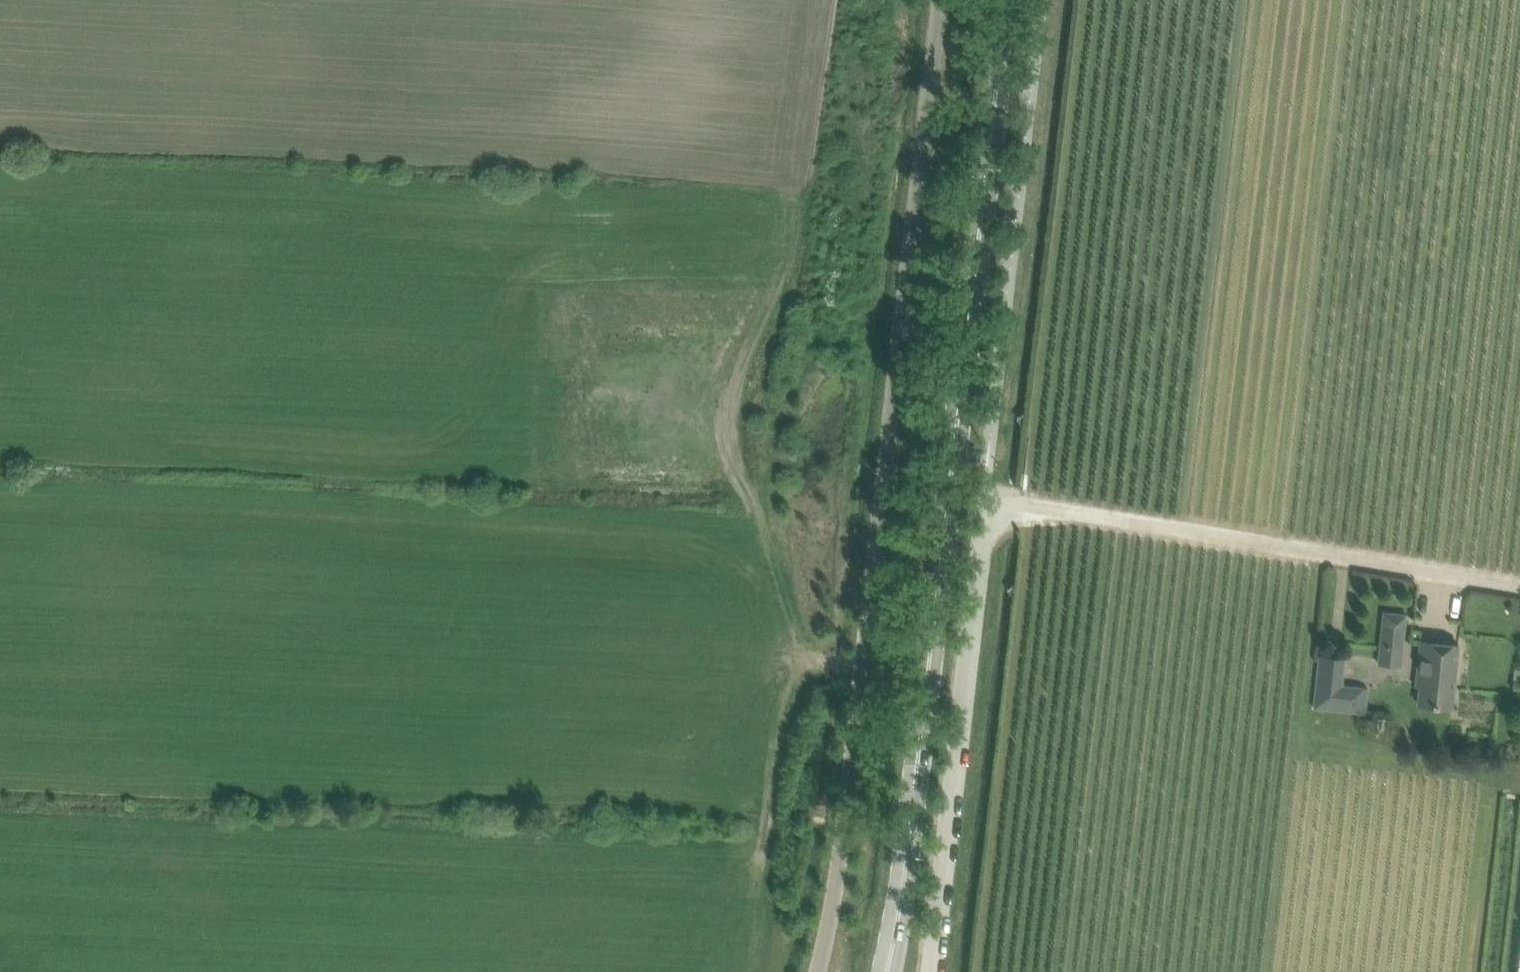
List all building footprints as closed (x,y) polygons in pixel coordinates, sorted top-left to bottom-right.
[(1408,612),(1384,610),(1379,662),(1402,665),(1408,612)] [(1458,644),(1420,640),(1417,674),(1421,674),(1418,703),(1452,707),(1458,644)] [(1368,686),(1343,684),(1346,657),(1319,654),(1314,707),(1366,712),(1368,686)]
